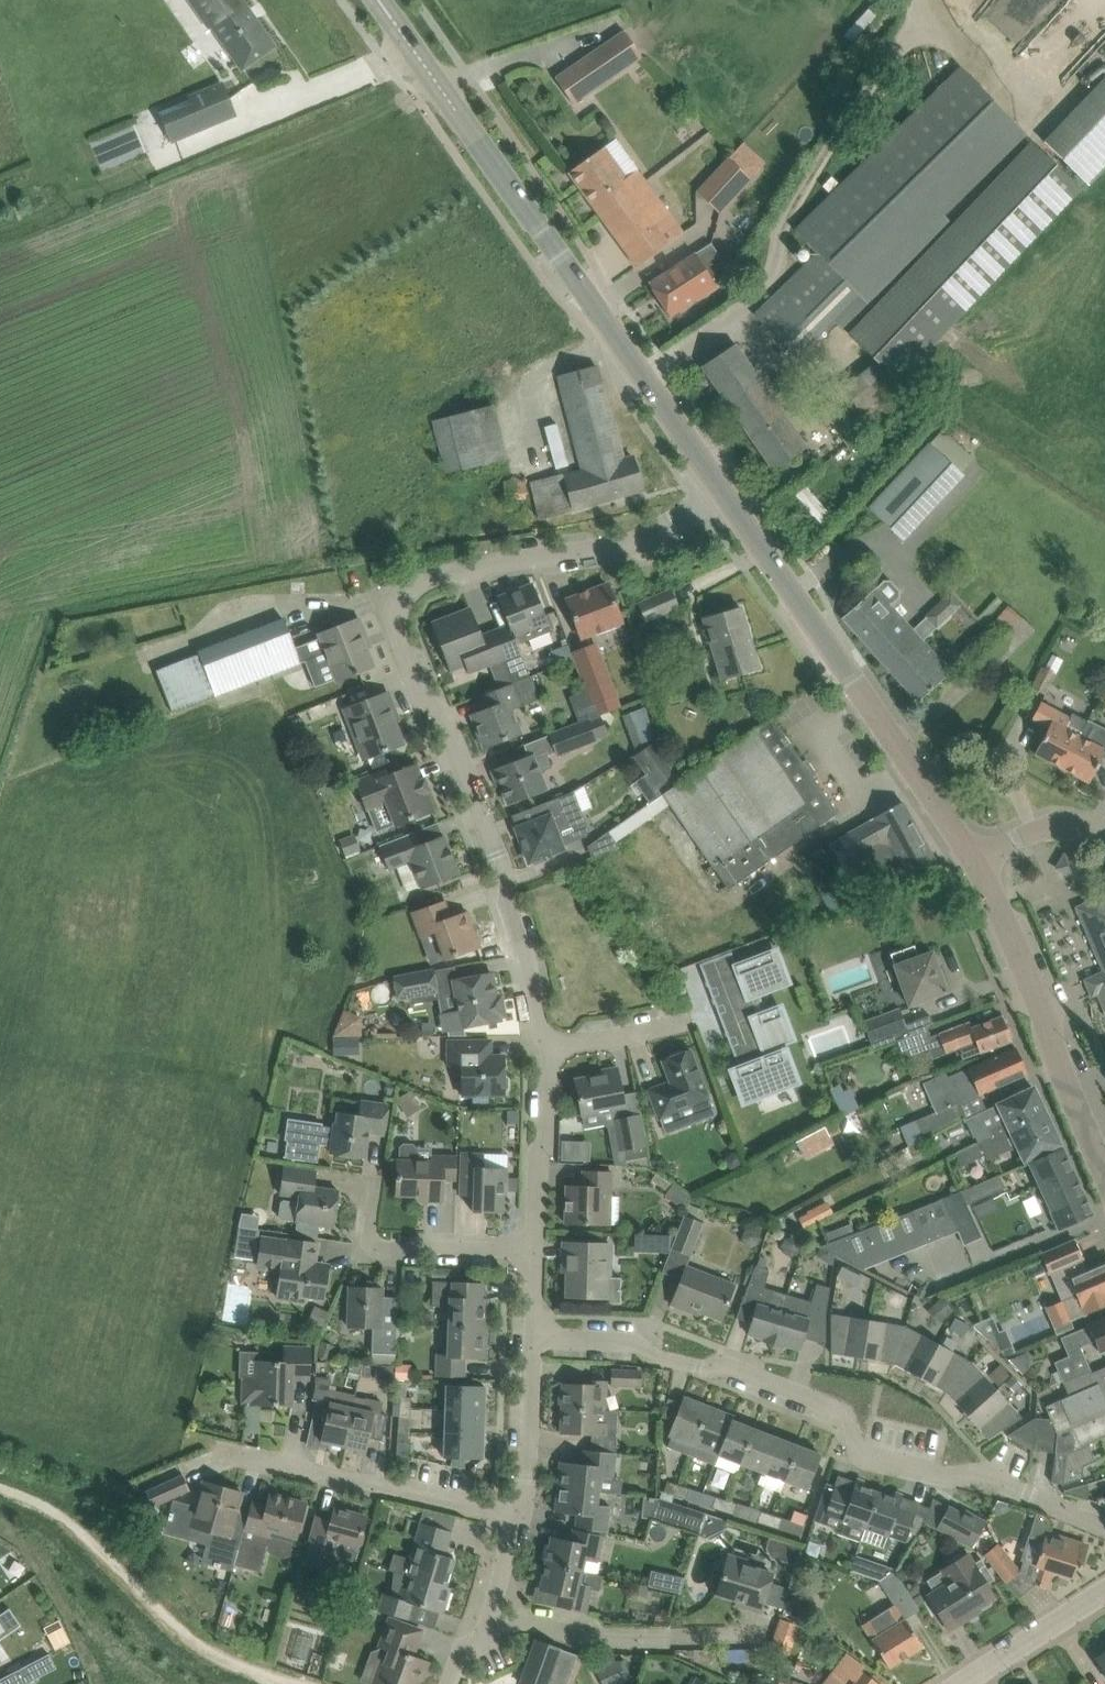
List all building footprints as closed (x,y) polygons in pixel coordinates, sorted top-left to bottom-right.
[(209,28),(212,26),(242,69),(275,46),(242,0),(190,0),(209,28)] [(625,31),(584,59),(556,78),(573,103),(642,56),(625,31)] [(819,253),(756,315),(763,322),(796,356),(833,319),(842,328),(867,303),(858,293),(1023,131),(964,71),(860,173),(799,233),(819,253)] [(1044,141),(1090,185),(1104,169),(1104,77),(1044,141)] [(237,114),(224,84),(159,112),(172,142),(237,114)] [(586,160),(569,173),(638,267),(655,254),(684,233),(638,170),(627,178),(604,146),(586,160)] [(1039,147),(995,194),(856,339),(899,382),(1083,188),(1039,147)] [(697,192),(720,214),(752,179),(728,157),(697,192)] [(670,317),(717,287),(733,276),(713,243),(649,283),(670,317)] [(736,343),(721,353),(703,366),(774,470),(807,447),(736,343)] [(842,387),(865,418),(898,393),(873,363),(842,387)] [(532,486),(535,498),(541,519),(643,490),(633,456),(624,459),(597,366),(558,377),(585,470),(532,486)] [(811,391),(849,445),(871,430),(834,376),(811,391)] [(484,407),(438,417),(450,469),(495,460),(484,407)] [(943,429),(931,442),(870,508),(903,538),(963,474),(962,473),(975,459),(943,429)] [(526,479),(505,479),(505,497),(526,497),(526,479)] [(820,527),(835,517),(809,480),(794,491),(820,527)] [(843,617),(881,659),(913,630),(890,605),(899,597),(899,589),(891,580),(884,580),(875,588),(843,617)] [(509,625),(493,631),(504,659),(521,653),(518,644),(551,632),(548,625),(549,624),(533,584),(498,598),(509,625)] [(622,622),(616,604),(608,584),(567,600),(575,620),(581,638),(622,622)] [(639,604),(646,620),(678,606),(671,590),(639,604)] [(926,618),(913,630),(881,659),(919,701),(950,672),(922,641),(963,604),(951,591),(923,615),(926,618)] [(704,618),(722,679),(759,668),(741,607),(704,618)] [(469,673),(493,663),(502,687),(513,683),(504,659),(493,631),(481,635),(471,608),(432,623),(451,671),(466,665),(469,673)] [(199,652),(155,669),(172,713),(216,696),(327,652),(338,680),(374,666),(362,637),(366,635),(359,619),(319,634),(321,638),(295,648),(284,619),(199,652)] [(570,643),(551,651),(557,665),(575,657),(573,653),(570,643)] [(575,657),(593,703),(598,715),(620,706),(615,694),(596,644),(573,653),(575,657)] [(1043,666),(1032,687),(1045,694),(1056,673),(1043,666)] [(530,676),(513,683),(502,687),(501,688),(480,695),(486,710),(473,715),(473,718),(477,728),(475,732),(479,742),(484,744),(485,747),(521,733),(511,709),(520,705),(519,701),(537,694),(530,676)] [(357,724),(370,757),(384,751),(403,744),(394,720),(398,718),(388,692),(345,709),(351,726),(357,724)] [(1062,768),(1078,736),(1087,720),(1074,713),(1071,718),(1041,703),(1032,719),(1048,727),(1035,753),(1062,768)] [(634,748),(657,739),(645,707),(622,715),(634,748)] [(601,715),(588,720),(550,734),(557,754),(595,739),(609,733),(601,715)] [(293,721),(299,738),(308,734),(302,717),(293,721)] [(681,781),(663,794),(670,805),(729,889),(817,830),(835,817),(809,780),(797,788),(756,729),(681,781)] [(1062,768),(1089,782),(1103,756),(1104,757),(1104,736),(1098,733),(1092,743),(1078,736),(1062,768)] [(636,756),(648,774),(636,782),(651,803),(663,794),(681,781),(654,743),(636,756)] [(370,757),(368,757),(372,769),(388,763),(384,751),(370,757)] [(533,755),(516,762),(496,770),(509,803),(529,795),(546,788),(539,772),(552,767),(546,751),(533,756),(533,755)] [(416,765),(396,773),(388,776),(386,770),(357,782),(367,809),(387,801),(396,825),(416,817),(417,820),(430,815),(429,812),(434,810),(427,792),(429,791),(424,779),(422,780),(416,765)] [(575,792),(552,801),(531,809),(536,821),(516,828),(529,862),(533,861),(535,865),(546,861),(544,856),(564,849),(557,833),(576,826),(573,818),(583,814),(575,792)] [(650,803),(610,831),(617,842),(670,805),(663,794),(651,803),(650,803)] [(922,868),(935,861),(903,802),(870,820),(871,821),(839,838),(866,887),(904,866),(907,872),(922,868)] [(443,836),(439,837),(420,845),(415,832),(380,845),(389,870),(412,861),(422,888),(458,874),(443,836)] [(338,839),(344,855),(358,850),(352,834),(338,839)] [(1104,897),(1091,871),(1064,855),(1057,868),(1080,881),(1090,902),(1078,908),(1104,971),(1104,896),(1104,897)] [(830,892),(822,896),(830,912),(838,908),(830,892)] [(869,900),(858,904),(863,918),(874,914),(869,900)] [(445,901),(424,908),(412,913),(420,937),(435,931),(445,959),(480,947),(479,943),(481,941),(478,931),(474,930),(468,912),(451,917),(445,901)] [(914,945),(894,953),(890,954),(909,1004),(946,991),(945,988),(948,987),(942,970),(939,971),(932,952),(919,957),(914,945)] [(738,1081),(735,1082),(742,1097),(744,1096),(745,1099),(748,1098),(748,1099),(772,1090),(772,1089),(776,1087),(777,1090),(784,1087),(783,1085),(788,1083),(789,1084),(793,1082),(793,1081),(796,1080),(794,1076),(795,1076),(789,1062),(787,1058),(785,1059),(781,1051),(768,1055),(765,1047),(771,1045),(772,1047),(778,1044),(777,1042),(782,1040),(783,1043),(790,1040),(789,1038),(792,1036),(791,1033),(792,1033),(786,1017),(785,1017),(784,1015),(781,1016),(778,1007),(767,1011),(760,994),(783,985),(783,984),(789,982),(788,977),(782,961),(781,961),(780,958),(774,960),(771,952),(735,966),(736,968),(726,972),(729,977),(715,982),(728,1015),(721,1018),(729,1037),(735,1035),(743,1054),(747,1053),(751,1063),(736,1068),(739,1077),(737,1078),(738,1081)] [(395,977),(399,998),(437,991),(433,970),(395,977)] [(1089,979),(1095,993),(1099,992),(1104,1007),(1104,972),(1089,979)] [(453,980),(458,1004),(451,1005),(452,1010),(438,1013),(441,1031),(462,1028),(479,1024),(501,1020),(500,1016),(504,1012),(502,999),(496,996),(492,973),(470,977),(453,980)] [(874,1048),(897,1039),(910,1035),(899,1007),(864,1021),(870,1038),(874,1048)] [(343,1010),(333,1034),(360,1034),(359,1017),(343,1010)] [(910,1035),(897,1039),(905,1057),(928,1048),(932,1057),(958,1046),(959,1048),(976,1042),(980,1053),(991,1048),(1012,1040),(1002,1015),(971,1027),(969,1021),(931,1037),(927,1029),(910,1035)] [(333,1037),(334,1055),(360,1054),(360,1036),(333,1037)] [(491,1040),(448,1041),(449,1066),(462,1066),(462,1095),(505,1095),(505,1091),(508,1088),(508,1078),(504,1075),(504,1056),(491,1056),(491,1040)] [(996,1055),(948,1076),(946,1072),(924,1082),(937,1111),(900,1126),(909,1145),(964,1116),(959,1103),(1008,1082),(1028,1073),(1016,1046),(996,1055)] [(713,1109),(698,1071),(690,1050),(683,1053),(680,1050),(670,1054),(670,1058),(662,1061),(670,1082),(648,1090),(656,1111),(659,1119),(694,1106),(697,1115),(713,1109)] [(624,1149),(626,1162),(627,1165),(651,1166),(647,1145),(641,1115),(627,1117),(617,1068),(598,1071),(599,1075),(575,1079),(582,1115),(614,1109),(616,1119),(614,1120),(619,1150),(624,1149)] [(831,1088),(843,1114),(859,1107),(850,1088),(844,1091),(840,1083),(831,1088)] [(977,1135),(980,1142),(993,1136),(990,1129),(1007,1121),(1010,1128),(1028,1119),(1026,1117),(1044,1109),(1033,1087),(998,1104),(965,1119),(974,1136),(977,1135)] [(411,1090),(397,1099),(406,1113),(420,1104),(411,1090)] [(388,1106),(367,1102),(361,1102),(359,1116),(339,1113),(337,1124),(335,1124),(335,1127),(323,1126),(323,1123),(289,1118),(285,1139),(288,1139),(285,1156),(284,1156),(283,1157),(318,1162),(320,1144),(332,1145),(331,1153),(364,1158),(368,1132),(384,1134),(388,1106)] [(993,1136),(980,1142),(956,1153),(959,1159),(958,1159),(961,1166),(986,1153),(988,1158),(1001,1152),(996,1142),(1012,1135),(1024,1160),(1039,1152),(1060,1143),(1044,1109),(1026,1117),(1028,1119),(1010,1128),(1007,1121),(990,1129),(993,1136)] [(775,1152),(783,1168),(805,1156),(807,1158),(835,1143),(831,1136),(842,1129),(837,1119),(775,1152)] [(562,1158),(588,1159),(589,1139),(563,1138),(562,1158)] [(398,1160),(397,1173),(397,1195),(417,1196),(416,1201),(443,1202),(443,1180),(444,1162),(416,1161),(417,1147),(413,1143),(404,1143),(402,1145),(400,1160),(398,1160)] [(1029,1162),(1044,1195),(1077,1180),(1062,1147),(1029,1162)] [(735,1168),(741,1163),(743,1157),(739,1152),(732,1152),(726,1156),(725,1163),(729,1168),(735,1168)] [(460,1195),(474,1196),(473,1212),(503,1213),(504,1195),(507,1195),(507,1190),(507,1177),(507,1168),(484,1167),(484,1154),(462,1153),(461,1167),(460,1195)] [(280,1194),(294,1196),(293,1200),(283,1199),(281,1201),(279,1216),(281,1219),(296,1221),(296,1222),(334,1227),(339,1190),(314,1187),(317,1171),(284,1167),(280,1194)] [(566,1186),(565,1223),(610,1224),(612,1172),(583,1171),(582,1186),(566,1186)] [(665,1191),(667,1192),(665,1195),(686,1209),(693,1194),(675,1180),(673,1182),(658,1171),(652,1179),(666,1190),(665,1191)] [(855,1232),(829,1242),(821,1245),(822,1246),(866,1268),(958,1230),(964,1244),(1019,1219),(999,1174),(961,1191),(894,1217),(855,1232)] [(521,1177),(507,1177),(507,1190),(520,1191),(520,1184),(521,1177)] [(1077,1180),(1044,1195),(1059,1229),(1092,1213),(1077,1180)] [(807,1210),(808,1212),(799,1217),(804,1229),(834,1214),(828,1200),(807,1210)] [(671,1248),(691,1255),(704,1222),(684,1214),(671,1248)] [(826,1233),(829,1242),(855,1232),(851,1224),(826,1233)] [(239,1226),(237,1244),(255,1247),(257,1229),(239,1226)] [(745,1244),(751,1246),(758,1243),(760,1236),(757,1230),(750,1227),(744,1230),(742,1237),(745,1244)] [(659,1233),(658,1248),(670,1248),(670,1234),(659,1233)] [(329,1265),(315,1263),(318,1244),(289,1239),(289,1241),(261,1236),(256,1268),(281,1271),(278,1297),(305,1301),(306,1295),(324,1298),(329,1265)] [(783,1252),(790,1256),(798,1254),(801,1247),(799,1239),(792,1236),(785,1238),(781,1245),(783,1252)] [(1075,1239),(1041,1254),(1049,1272),(1064,1266),(1081,1258),(1083,1258),(1075,1239)] [(563,1272),(568,1272),(567,1296),(602,1297),(602,1301),(620,1301),(621,1277),(603,1277),(604,1262),(610,1262),(611,1244),(564,1242),(563,1272)] [(763,1341),(773,1344),(788,1294),(764,1287),(770,1269),(765,1267),(768,1258),(760,1255),(757,1265),(756,1265),(736,1318),(751,1322),(748,1334),(763,1338),(763,1341)] [(1045,1307),(1053,1327),(1056,1333),(1073,1326),(1071,1320),(1084,1314),(1104,1305),(1104,1261),(1086,1269),(1069,1277),(1076,1294),(1062,1300),(1045,1307)] [(686,1266),(679,1284),(671,1304),(689,1311),(690,1308),(722,1320),(735,1284),(686,1266)] [(842,1268),(837,1278),(847,1283),(853,1273),(842,1268)] [(450,1306),(449,1327),(487,1328),(488,1298),(484,1298),(484,1283),(460,1282),(433,1281),(432,1306),(450,1306)] [(788,1294),(773,1344),(784,1347),(784,1345),(800,1349),(804,1338),(819,1342),(819,1340),(826,1340),(826,1313),(830,1287),(817,1283),(812,1301),(788,1294)] [(350,1287),(349,1309),(348,1327),(372,1327),(372,1353),(371,1362),(395,1363),(397,1319),(398,1297),(382,1297),(382,1288),(350,1287)] [(895,1294),(891,1302),(899,1306),(903,1298),(895,1294)] [(939,1318),(942,1321),(954,1309),(941,1296),(928,1310),(937,1320),(939,1318)] [(309,1319),(322,1325),(329,1311),(315,1305),(309,1319)] [(831,1353),(862,1358),(868,1319),(831,1313),(831,1353)] [(970,1324),(955,1316),(949,1329),(963,1336),(970,1324)] [(1061,1337),(1068,1355),(1054,1361),(1063,1381),(1090,1369),(1081,1346),(1094,1341),(1099,1352),(1104,1349),(1104,1318),(1061,1337)] [(862,1358),(893,1363),(906,1325),(868,1319),(862,1358)] [(893,1363),(920,1377),(938,1343),(906,1325),(893,1363)] [(487,1328),(449,1327),(448,1355),(437,1355),(437,1375),(464,1376),(465,1361),(463,1361),(463,1357),(486,1357),(487,1328)] [(988,1339),(1004,1355),(1013,1351),(1005,1331),(988,1339)] [(334,1346),(322,1341),(317,1354),(328,1359),(334,1346)] [(920,1377),(947,1392),(974,1362),(938,1343),(920,1377)] [(252,1404),(260,1404),(292,1405),(293,1378),(309,1379),(310,1348),(285,1347),(285,1363),(256,1362),(255,1378),(244,1377),(244,1401),(252,1401),(252,1404)] [(1009,1359),(1023,1373),(1028,1368),(1030,1357),(1028,1351),(1009,1359)] [(947,1392),(968,1415),(997,1388),(974,1362),(947,1392)] [(1001,1365),(990,1375),(999,1384),(1010,1375),(1001,1365)] [(350,1368),(348,1376),(358,1378),(360,1370),(350,1368)] [(1104,1436),(1104,1368),(1092,1374),(1090,1369),(1063,1381),(1069,1395),(1046,1405),(1051,1418),(1036,1417),(1007,1435),(1033,1450),(1056,1452),(1066,1453),(1088,1443),(1104,1436)] [(612,1384),(640,1385),(641,1371),(612,1370),(612,1384)] [(1006,1382),(1015,1391),(1022,1384),(1013,1375),(1006,1382)] [(563,1403),(562,1408),(596,1409),(606,1409),(606,1396),(607,1381),(591,1380),(591,1385),(563,1384),(563,1393),(560,1393),(560,1403),(563,1403)] [(447,1385),(447,1409),(484,1411),(485,1386),(447,1385)] [(997,1388),(968,1415),(989,1438),(1023,1416),(997,1388)] [(352,1408),(344,1446),(366,1451),(369,1438),(382,1441),(388,1416),(380,1414),(382,1401),(361,1396),(359,1409),(352,1408)] [(401,1396),(400,1407),(411,1408),(412,1397),(401,1396)] [(668,1446),(689,1454),(692,1444),(707,1405),(684,1396),(681,1403),(669,1399),(662,1416),(674,1421),(668,1435),(672,1436),(668,1446)] [(344,1446),(352,1408),(317,1400),(311,1425),(324,1428),(321,1441),(344,1446)] [(689,1454),(711,1463),(715,1453),(730,1414),(707,1405),(692,1444),(689,1454)] [(411,1408),(400,1407),(399,1418),(410,1419),(411,1408)] [(410,1419),(410,1425),(421,1426),(423,1409),(411,1408),(410,1419)] [(592,1434),(591,1450),(616,1452),(616,1433),(609,1433),(609,1423),(595,1423),(596,1409),(562,1408),(562,1414),(561,1414),(560,1423),(562,1423),(562,1433),(592,1434)] [(447,1409),(446,1433),(484,1434),(484,1411),(447,1409)] [(718,1454),(738,1462),(752,1427),(733,1420),(734,1416),(730,1414),(715,1453),(711,1463),(714,1464),(718,1454)] [(738,1462),(761,1471),(774,1436),(752,1427),(738,1462)] [(398,1431),(397,1442),(409,1443),(409,1432),(398,1431)] [(484,1434),(446,1433),(445,1458),(483,1459),(484,1434)] [(761,1471),(784,1480),(797,1445),(774,1436),(761,1471)] [(1095,1460),(1088,1443),(1066,1453),(1062,1483),(1062,1484),(1082,1478),(1084,1466),(1095,1460)] [(797,1445),(784,1480),(808,1489),(813,1475),(821,1454),(797,1445)] [(561,1462),(558,1486),(598,1491),(599,1477),(612,1479),(616,1452),(591,1450),(584,1450),(583,1464),(561,1462)] [(1052,1481),(1062,1483),(1066,1453),(1056,1452),(1052,1481)] [(146,1492),(153,1507),(190,1490),(183,1475),(146,1492)] [(860,1541),(861,1539),(866,1527),(878,1492),(856,1484),(858,1479),(857,1478),(856,1482),(838,1476),(835,1485),(827,1482),(814,1519),(834,1526),(836,1532),(860,1541)] [(663,1492),(674,1495),(677,1484),(667,1481),(663,1492)] [(193,1528),(228,1538),(241,1491),(206,1482),(193,1528)] [(1064,1492),(1088,1499),(1088,1482),(1064,1490),(1064,1492)] [(674,1495),(698,1503),(701,1491),(677,1484),(674,1495)] [(598,1491),(558,1486),(555,1512),(578,1515),(576,1529),(607,1532),(610,1505),(597,1504),(598,1491)] [(698,1503),(720,1510),(724,1498),(701,1491),(698,1503)] [(913,1542),(925,1522),(927,1518),(916,1514),(919,1504),(902,1498),(903,1494),(902,1494),(900,1499),(878,1492),(866,1527),(861,1539),(884,1547),(888,1535),(889,1535),(889,1534),(906,1540),(913,1542)] [(246,1523),(241,1538),(233,1563),(259,1571),(266,1548),(267,1549),(267,1550),(270,1552),(271,1553),(273,1555),(276,1556),(277,1556),(280,1557),(282,1557),(285,1557),(292,1556),(306,1503),(270,1493),(267,1506),(252,1502),(246,1523)] [(653,1518),(669,1523),(680,1526),(687,1507),(675,1503),(659,1498),(653,1518)] [(720,1510),(744,1517),(747,1506),(724,1498),(720,1510)] [(995,1508),(997,1515),(1013,1508),(1010,1503),(999,1500),(995,1508)] [(927,1518),(925,1522),(972,1548),(976,1540),(987,1521),(971,1512),(969,1516),(949,1505),(940,1521),(929,1514),(927,1518)] [(744,1517),(767,1525),(771,1513),(747,1506),(744,1517)] [(316,1517),(311,1538),(308,1548),(332,1554),(335,1540),(359,1547),(367,1517),(335,1508),(331,1521),(316,1517)] [(771,1513),(767,1525),(779,1528),(783,1517),(771,1513)] [(783,1517),(779,1528),(800,1535),(804,1524),(783,1517)] [(413,1559),(408,1574),(447,1586),(455,1559),(445,1556),(452,1532),(422,1522),(411,1559),(413,1559)] [(546,1563),(582,1571),(597,1575),(601,1561),(598,1561),(603,1535),(595,1533),(573,1529),(570,1541),(551,1537),(546,1563)] [(1087,1545),(1047,1532),(1045,1541),(1029,1536),(1022,1560),(1037,1565),(1032,1582),(1047,1586),(1052,1570),(1071,1576),(1074,1565),(1080,1567),(1087,1545)] [(984,1554),(1006,1582),(1020,1571),(998,1543),(984,1554)] [(855,1558),(851,1571),(879,1581),(895,1571),(855,1558)] [(736,1604),(745,1607),(760,1611),(773,1573),(728,1559),(717,1593),(737,1600),(736,1604)] [(559,1593),(556,1606),(586,1612),(592,1586),(580,1583),(582,1571),(546,1563),(545,1567),(541,1566),(539,1579),(542,1579),(540,1589),(559,1593)] [(928,1595),(938,1611),(949,1630),(969,1618),(967,1615),(979,1607),(984,1608),(991,1604),(992,1599),(996,1597),(976,1565),(928,1595)] [(653,1570),(650,1586),(651,1586),(680,1593),(685,1577),(653,1570)] [(871,1639),(877,1649),(889,1667),(923,1646),(896,1603),(910,1594),(895,1571),(879,1581),(894,1604),(862,1624),(872,1639),(871,1639)] [(447,1586),(408,1574),(408,1575),(412,1577),(405,1599),(384,1593),(379,1610),(395,1615),(410,1619),(414,1604),(443,1613),(451,1587),(447,1586)] [(342,1582),(339,1594),(353,1597),(356,1585),(342,1582)] [(650,1586),(631,1582),(628,1595),(648,1600),(651,1586),(650,1586)] [(775,1584),(770,1600),(785,1605),(790,1588),(775,1584)] [(812,1604),(814,1589),(796,1585),(793,1601),(812,1604)] [(331,1596),(326,1611),(339,1615),(344,1600),(331,1596)] [(417,1679),(422,1680),(428,1662),(413,1656),(422,1630),(391,1619),(381,1646),(392,1650),(380,1683),(416,1683),(417,1679)] [(780,1619),(776,1633),(793,1639),(798,1625),(780,1619)] [(326,1665),(330,1635),(300,1631),(296,1661),(326,1665)] [(578,1655),(537,1640),(521,1683),(567,1683),(578,1655)] [(865,1673),(859,1669),(863,1664),(842,1649),(837,1655),(853,1666),(838,1683),(836,1682),(835,1683),(879,1683),(865,1673)] [(1099,1653),(1100,1656),(1097,1658),(1104,1670),(1104,1649),(1099,1653)] [(0,1679),(0,1682),(1,1683),(24,1683),(56,1667),(49,1654),(0,1679)] [(766,1654),(755,1654),(755,1665),(767,1664),(766,1654)] [(596,1670),(603,1683),(618,1683),(628,1679),(619,1660),(596,1670)] [(781,1675),(777,1683),(804,1683),(781,1675)]
